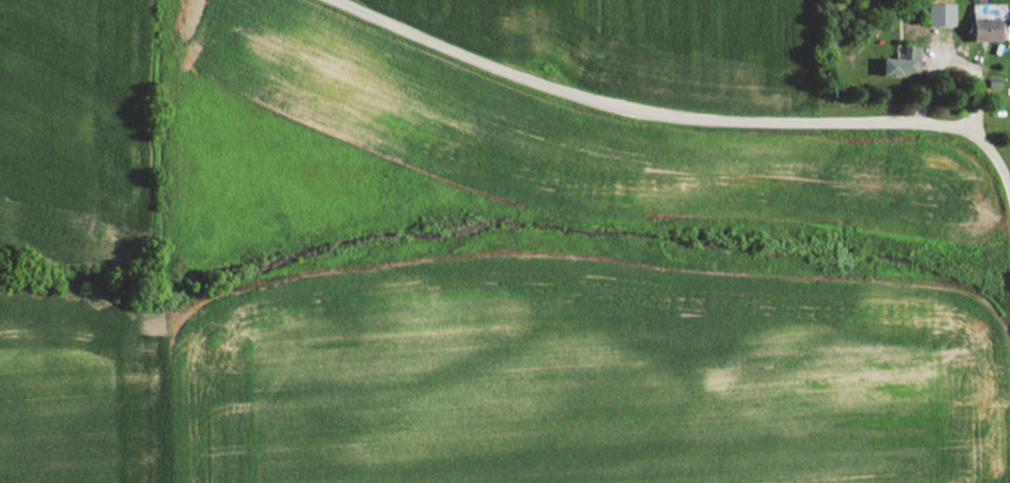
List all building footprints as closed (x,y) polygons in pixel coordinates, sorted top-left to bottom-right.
[(950,4),(923,4),(923,26),(950,26),(950,4)] [(967,4),(966,40),(996,41),(996,25),(1001,25),(1001,5),(967,4)] [(875,78),(914,80),(915,47),(901,47),(901,58),(876,57),(875,78)]
